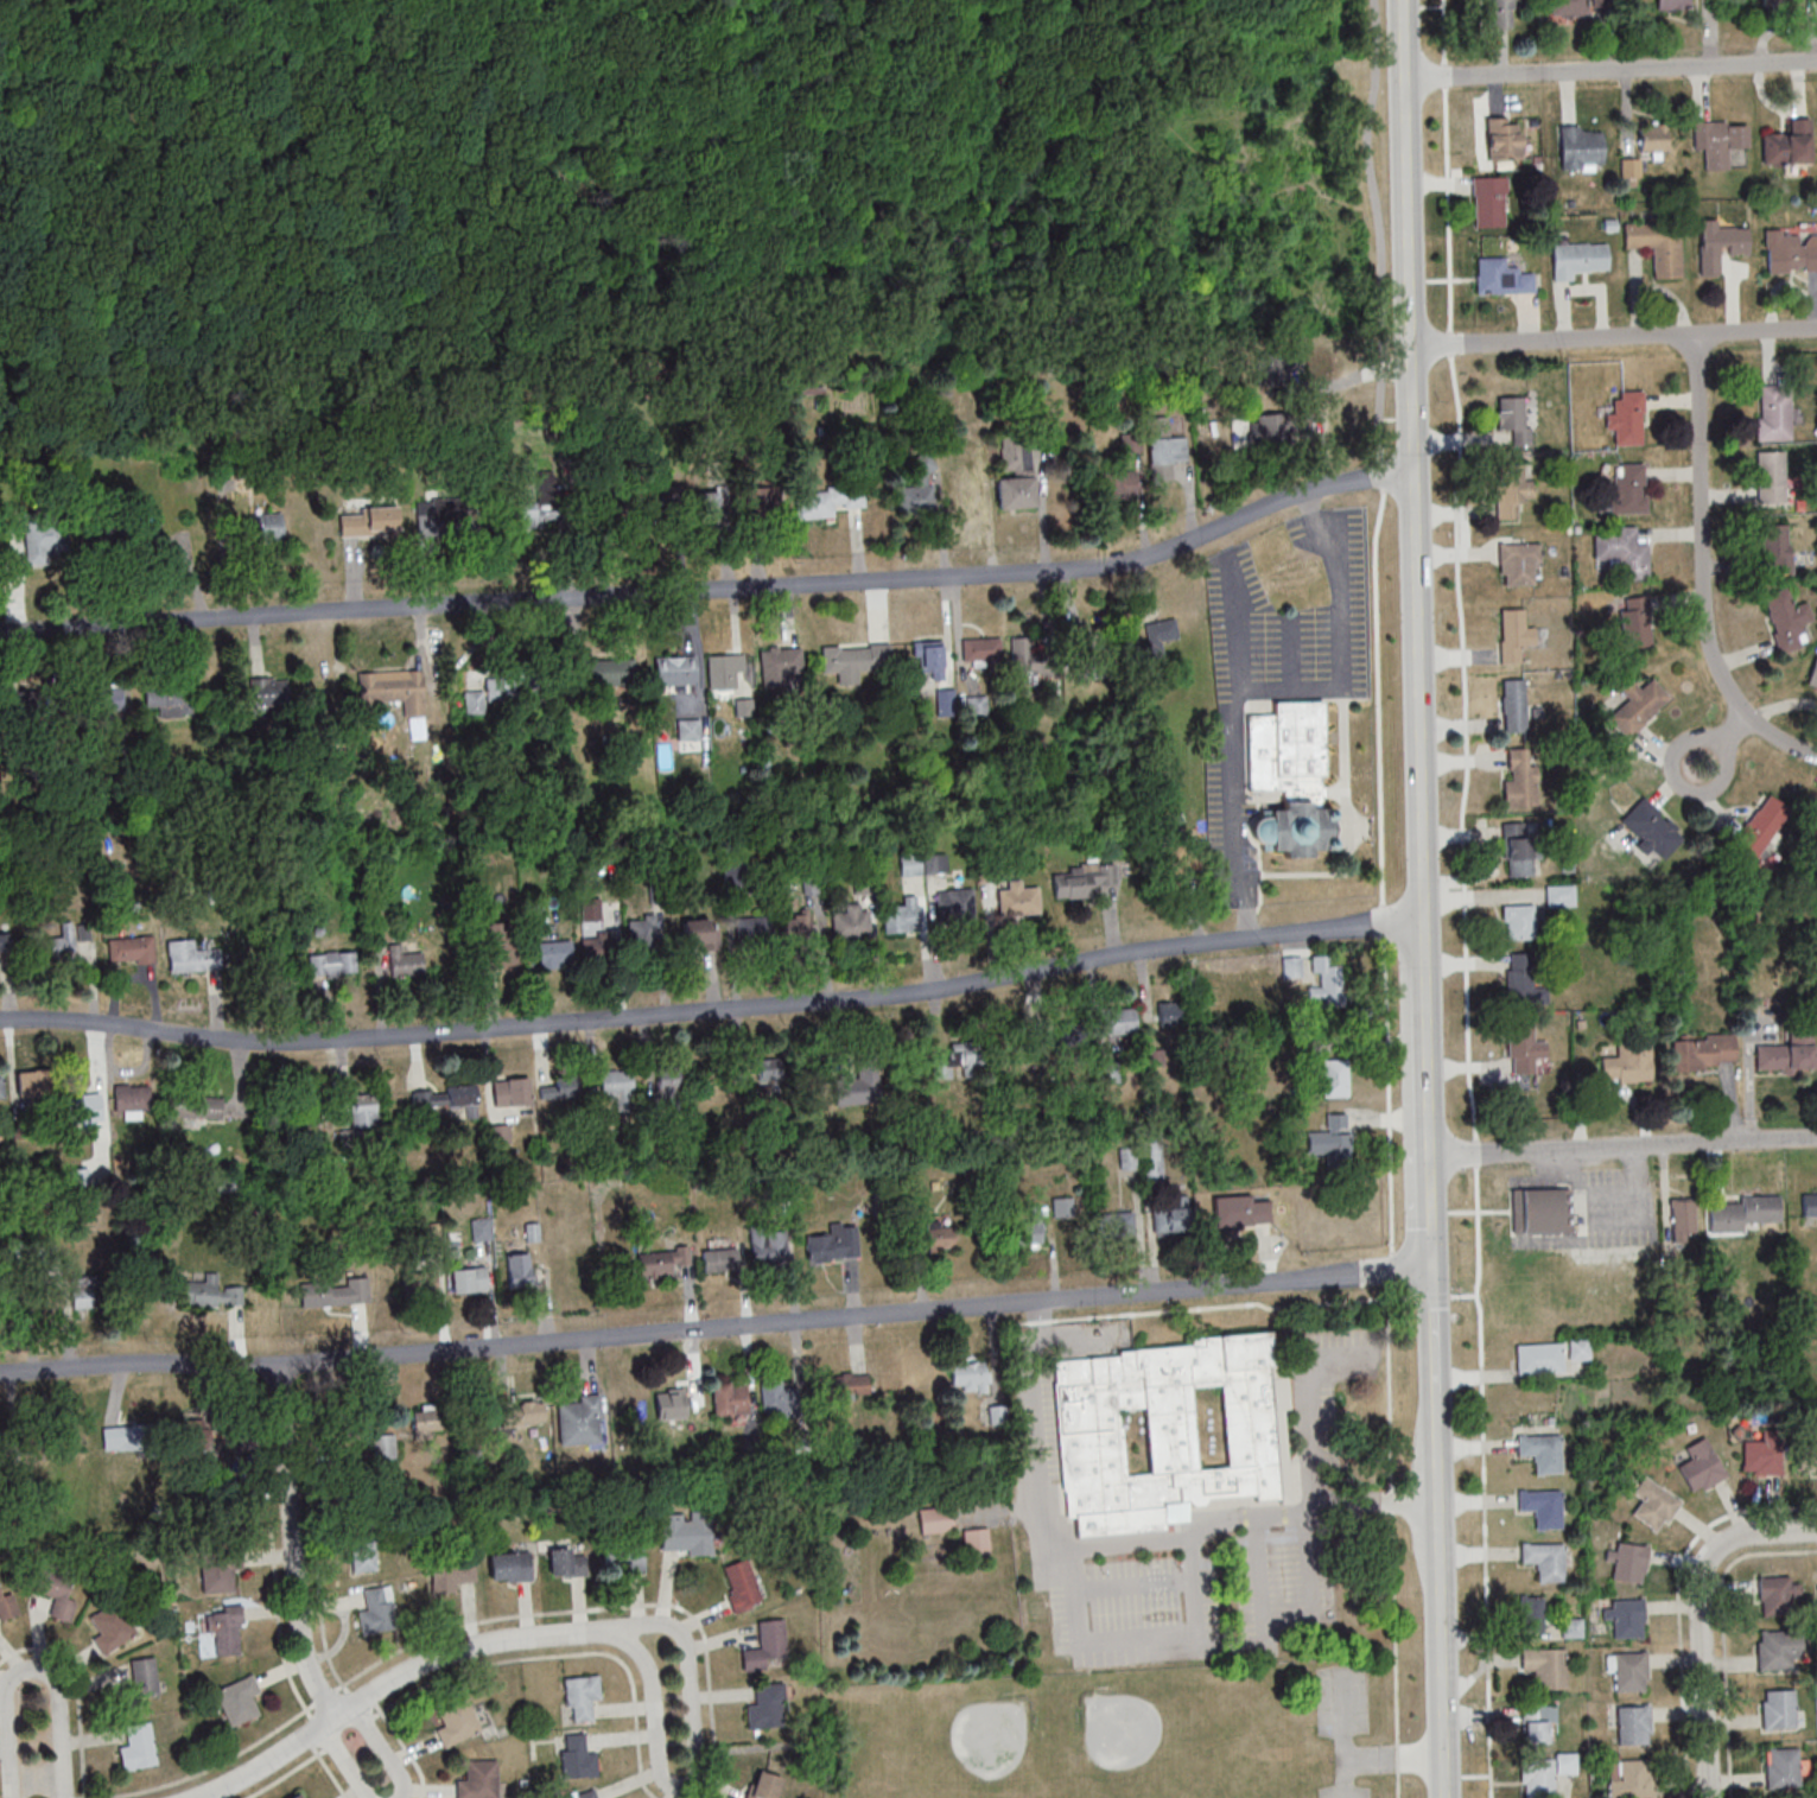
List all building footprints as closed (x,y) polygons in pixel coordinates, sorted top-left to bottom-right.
[(1552,12),(1609,12),(1609,0),(1552,0),(1552,12)] [(1656,10),(1690,9),(1690,0),(1656,0),(1656,10)] [(1488,118),(1488,159),(1519,159),(1519,118),(1488,118)] [(1763,133),(1763,163),(1810,163),(1810,119),(1788,119),(1788,133),(1763,133)] [(1695,121),(1695,149),(1705,149),(1706,170),(1730,170),(1729,148),(1748,148),(1748,121),(1695,121)] [(1560,125),(1560,171),(1603,171),(1603,136),(1581,136),(1581,125),(1560,125)] [(1639,125),(1639,152),(1670,152),(1670,125),(1639,125)] [(1641,178),(1641,158),(1622,158),(1622,178),(1641,178)] [(1506,227),(1506,177),(1473,177),(1473,227),(1506,227)] [(1748,255),(1749,228),(1722,228),(1722,219),(1700,219),(1700,275),(1722,275),(1722,254),(1748,255)] [(1621,222),(1677,220),(1681,277),(1651,278),(1650,246),(1622,247),(1621,222)] [(1765,273),(1816,272),(1816,237),(1799,237),(1799,227),(1764,227),(1765,273)] [(1549,242),(1550,280),(1569,279),(1569,271),(1586,269),(1586,268),(1605,267),(1603,242),(1584,242),(1584,241),(1549,242)] [(1475,260),(1504,259),(1504,268),(1517,268),(1517,274),(1532,274),(1532,293),(1475,296),(1475,277),(1476,277),(1475,260)] [(1258,385),(1303,385),(1303,353),(1258,353),(1258,385)] [(1756,383),(1777,382),(1777,388),(1786,387),(1789,438),(1754,439),(1753,417),(1758,417),(1756,383)] [(1616,389),(1640,388),(1641,411),(1638,411),(1639,441),(1612,443),(1612,427),(1602,427),(1602,412),(1610,412),(1609,398),(1616,396),(1616,389)] [(1526,396),(1498,396),(1498,430),(1512,430),(1512,439),(1526,439),(1526,396)] [(1299,440),(1299,413),(1252,413),(1252,440),(1299,440)] [(1151,480),(1175,479),(1174,462),(1187,462),(1186,436),(1169,437),(1169,416),(1148,417),(1151,480)] [(1001,441),(1002,471),(1031,470),(1030,440),(1001,441)] [(1787,452),(1758,452),(1757,503),(1786,504),(1787,452)] [(1618,463),(1640,462),(1641,483),(1638,483),(1639,495),(1643,495),(1644,512),(1606,512),(1606,502),(1600,502),(1600,483),(1610,483),(1610,475),(1618,475),(1618,463)] [(1533,501),(1532,478),(1522,478),(1522,464),(1495,464),(1496,519),(1519,518),(1519,501),(1533,501)] [(1105,470),(1105,497),(1135,497),(1135,470),(1105,470)] [(1000,510),(1037,505),(1033,474),(996,479),(1000,510)] [(938,506),(938,481),(903,481),(903,506),(938,506)] [(834,518),(834,506),(865,506),(864,488),(800,489),(800,519),(834,518)] [(720,517),(720,493),(677,493),(677,517),(720,517)] [(555,544),(555,506),(504,506),(504,544),(555,544)] [(340,511),(341,536),(401,536),(400,511),(340,511)] [(250,542),(283,542),(283,513),(250,513),(250,542)] [(417,513),(417,539),(460,539),(460,513),(417,513)] [(26,562),(49,562),(49,552),(69,552),(68,523),(25,524),(26,562)] [(1762,558),(1774,558),(1774,573),(1790,573),(1790,524),(1762,524),(1762,558)] [(1589,529),(1590,558),(1616,558),(1616,578),(1645,578),(1644,541),(1633,541),(1633,525),(1610,526),(1610,529),(1589,529)] [(94,526),(94,554),(123,555),(123,526),(94,526)] [(198,553),(198,527),(136,527),(136,553),(198,553)] [(1540,565),(1540,544),(1499,544),(1499,586),(1533,586),(1533,565),(1540,565)] [(1777,653),(1808,646),(1803,625),(1813,623),(1808,603),(1792,607),(1788,587),(1763,593),(1777,653)] [(1534,609),(1501,609),(1501,663),(1522,663),(1522,647),(1534,647),(1534,609)] [(1650,647),(1650,610),(1624,610),(1624,647),(1650,647)] [(1165,662),(1162,641),(1178,638),(1175,619),(1145,623),(1148,643),(1126,646),(1129,667),(1165,662)] [(1001,662),(1001,638),(962,638),(962,662),(1001,662)] [(1013,639),(1013,683),(1040,683),(1040,639),(1013,639)] [(1072,639),(1072,676),(1105,676),(1105,639),(1072,639)] [(914,641),(914,670),(931,670),(931,681),(942,681),(942,641),(914,641)] [(821,645),(822,672),(835,672),(835,684),(859,684),(859,670),(891,670),(890,644),(821,645)] [(801,646),(759,648),(761,687),(790,686),(789,674),(803,673),(801,646)] [(1812,654),(1816,655),(1816,687),(1803,682),(1812,654)] [(742,655),(708,655),(708,692),(742,692),(742,655)] [(656,658),(656,687),(697,687),(697,658),(656,658)] [(578,660),(578,684),(637,684),(637,660),(578,660)] [(491,698),(529,698),(529,665),(491,665),(491,698)] [(400,715),(432,715),(433,673),(377,671),(377,695),(400,696),(400,715)] [(331,683),(342,688),(346,681),(335,675),(331,683)] [(288,678),(250,678),(250,704),(288,704),(288,678)] [(1526,679),(1503,679),(1503,732),(1526,732),(1526,679)] [(1628,698),(1608,719),(1629,738),(1667,699),(1649,682),(1641,690),(1630,680),(1620,691),(1628,698)] [(34,682),(1,692),(9,718),(41,709),(34,682)] [(123,687),(88,687),(88,710),(123,710),(123,687)] [(190,687),(145,687),(145,707),(159,707),(159,716),(190,716),(190,687)] [(954,690),(938,690),(938,709),(954,709),(954,690)] [(1271,820),(1271,812),(1284,812),(1284,793),(1250,794),(1247,718),(1275,718),(1275,705),(1323,703),(1326,800),(1322,800),(1322,811),(1333,809),(1333,822),(1330,822),(1332,840),(1334,840),(1334,851),(1311,852),(1311,859),(1285,860),(1285,853),(1272,853),(1272,845),(1265,845),(1260,844),(1256,841),(1253,837),(1252,832),(1253,827),(1257,824),(1260,820),(1265,820),(1271,820)] [(694,724),(684,722),(682,735),(692,737),(694,724)] [(1537,748),(1505,748),(1505,807),(1537,807),(1537,748)] [(1756,855),(1789,809),(1767,794),(1735,840),(1756,855)] [(1660,855),(1681,834),(1645,796),(1615,825),(1647,857),(1655,850),(1660,855)] [(1176,827),(1173,819),(1182,815),(1184,824),(1176,827)] [(1507,876),(1538,876),(1537,822),(1506,823),(1507,876)] [(1204,844),(1165,844),(1165,881),(1204,881),(1204,844)] [(901,854),(901,875),(922,875),(922,854),(901,854)] [(1092,897),(1092,867),(1067,867),(1067,876),(1054,876),(1054,897),(1092,897)] [(1095,882),(1114,882),(1114,870),(1104,870),(1104,878),(1095,878),(1095,882)] [(998,890),(1000,916),(1039,914),(1038,888),(1023,888),(1022,879),(1008,881),(1009,889),(998,890)] [(1546,885),(1546,906),(1575,906),(1575,885),(1546,885)] [(937,890),(937,921),(973,921),(973,890),(937,890)] [(885,933),(919,931),(918,896),(905,896),(905,906),(884,907),(885,933)] [(601,924),(601,897),(580,897),(580,924),(601,924)] [(1534,904),(1504,904),(1504,939),(1534,939),(1534,904)] [(870,908),(833,908),(833,938),(870,938),(870,908)] [(781,914),(781,938),(811,938),(811,914),(781,914)] [(656,949),(656,916),(628,916),(628,949),(656,949)] [(735,917),(735,939),(772,939),(772,917),(735,917)] [(683,920),(683,946),(718,946),(719,921),(683,920)] [(516,924),(479,924),(479,968),(516,968),(516,924)] [(50,960),(80,960),(80,925),(48,925),(48,948),(50,948),(50,960)] [(602,956),(611,956),(611,930),(602,930),(602,956)] [(110,938),(110,963),(155,963),(155,938),(110,938)] [(221,969),(220,948),(196,949),(196,940),(168,941),(170,972),(221,969)] [(539,967),(572,966),(571,942),(538,943),(539,967)] [(404,944),(388,944),(390,977),(423,976),(422,952),(404,953),(404,944)] [(1534,983),(1534,950),(1509,949),(1508,1003),(1547,1004),(1547,983),(1534,983)] [(309,952),(309,975),(354,975),(354,952),(309,952)] [(1344,956),(1313,956),(1313,986),(1308,986),(1308,1005),(1344,1005),(1344,956)] [(1157,1026),(1184,1026),(1184,1002),(1157,1002),(1157,1026)] [(1100,1034),(1137,1032),(1135,1007),(1099,1009),(1100,1034)] [(1534,1024),(1509,1024),(1509,1073),(1534,1074),(1534,1058),(1546,1058),(1546,1040),(1534,1040),(1534,1024)] [(1756,1045),(1756,1071),(1814,1070),(1813,1031),(1788,1031),(1788,1045),(1756,1045)] [(1736,1036),(1672,1037),(1672,1068),(1736,1068),(1736,1036)] [(960,1078),(979,1078),(979,1045),(960,1045),(960,1078)] [(1651,1081),(1650,1046),(1617,1047),(1617,1057),(1602,1057),(1602,1082),(1651,1081)] [(953,1059),(932,1059),(932,1078),(953,1078),(953,1059)] [(1315,1084),(1325,1084),(1325,1097),(1349,1097),(1349,1060),(1315,1060),(1315,1084)] [(757,1061),(757,1091),(789,1091),(789,1061),(757,1061)] [(1103,1082),(1118,1082),(1118,1063),(1103,1063),(1103,1082)] [(657,1070),(657,1105),(679,1105),(679,1070),(657,1070)] [(834,1105),(880,1105),(881,1072),(835,1071),(834,1105)] [(632,1102),(632,1072),(600,1072),(600,1102),(632,1102)] [(579,1078),(539,1079),(540,1098),(579,1097),(579,1078)] [(494,1105),(531,1105),(531,1079),(494,1079),(494,1105)] [(151,1112),(151,1084),(116,1084),(116,1112),(151,1112)] [(446,1085),(446,1107),(466,1107),(466,1117),(478,1117),(478,1085),(446,1085)] [(413,1114),(442,1114),(442,1090),(413,1090),(413,1114)] [(377,1126),(377,1093),(351,1093),(351,1126),(377,1126)] [(102,1121),(102,1094),(68,1094),(68,1121),(102,1121)] [(170,1117),(222,1118),(223,1096),(171,1095),(170,1117)] [(325,1134),(325,1104),(286,1104),(286,1134),(325,1134)] [(1327,1162),(1350,1162),(1351,1114),(1327,1114),(1326,1129),(1309,1129),(1308,1153),(1327,1153),(1327,1162)] [(490,1126),(492,1145),(510,1143),(509,1124),(490,1126)] [(1120,1170),(1138,1170),(1138,1150),(1120,1150),(1120,1170)] [(1148,1150),(1148,1182),(1163,1182),(1163,1150),(1148,1150)] [(1513,1189),(1513,1233),(1571,1233),(1571,1189),(1513,1189)] [(1799,1194),(1816,1193),(1816,1222),(1800,1222),(1799,1194)] [(1721,1202),(1736,1202),(1736,1195),(1775,1194),(1777,1220),(1739,1222),(1739,1231),(1705,1232),(1704,1207),(1721,1207),(1721,1202)] [(1215,1197),(1216,1227),(1270,1226),(1270,1196),(1215,1197)] [(1053,1197),(1053,1217),(1075,1217),(1075,1197),(1053,1197)] [(1190,1197),(1170,1197),(1170,1210),(1157,1210),(1157,1231),(1190,1231),(1190,1197)] [(1672,1198),(1672,1241),(1694,1241),(1694,1198),(1672,1198)] [(1042,1244),(1042,1212),(1013,1212),(1013,1244),(1042,1244)] [(1101,1213),(1101,1238),(1134,1238),(1134,1213),(1101,1213)] [(472,1218),(473,1240),(492,1240),(491,1217),(472,1218)] [(927,1250),(953,1250),(953,1221),(927,1221),(927,1250)] [(859,1258),(857,1223),(829,1225),(829,1234),(806,1235),(808,1262),(859,1258)] [(786,1264),(786,1230),(751,1230),(751,1264),(786,1264)] [(740,1270),(740,1249),(703,1249),(703,1270),(740,1270)] [(684,1275),(684,1251),(638,1251),(638,1275),(684,1275)] [(509,1286),(533,1285),(532,1252),(507,1253),(509,1286)] [(453,1267),(453,1292),(488,1292),(488,1267),(453,1267)] [(402,1297),(437,1297),(437,1270),(402,1270),(402,1297)] [(73,1307),(109,1306),(109,1276),(72,1276),(73,1307)] [(38,1313),(62,1313),(62,1278),(38,1278),(38,1313)] [(369,1305),(369,1279),(300,1280),(301,1306),(369,1305)] [(184,1283),(184,1306),(242,1305),(242,1282),(184,1283)] [(1053,1364),(1117,1358),(1116,1353),(1190,1346),(1190,1340),(1270,1333),(1273,1368),(1279,1367),(1279,1379),(1288,1378),(1291,1411),(1283,1412),(1291,1506),(1281,1507),(1279,1500),(1262,1502),(1254,1495),(1206,1500),(1201,1506),(1187,1507),(1188,1524),(1164,1525),(1165,1531),(1076,1539),(1074,1518),(1066,1518),(1053,1364)] [(1590,1359),(1590,1341),(1569,1341),(1569,1359),(1590,1359)] [(1519,1372),(1563,1372),(1563,1344),(1519,1344),(1519,1372)] [(952,1362),(952,1390),(987,1390),(987,1362),(952,1362)] [(825,1374),(824,1399),(868,1401),(869,1375),(825,1374)] [(748,1415),(747,1382),(713,1383),(714,1416),(748,1415)] [(762,1415),(797,1415),(797,1384),(762,1384),(762,1415)] [(680,1424),(679,1400),(667,1401),(667,1390),(648,1390),(648,1402),(633,1403),(634,1428),(641,1428),(642,1438),(673,1436),(672,1424),(680,1424)] [(601,1395),(558,1395),(558,1444),(601,1444),(601,1395)] [(546,1425),(544,1401),(501,1404),(502,1427),(546,1425)] [(414,1438),(446,1438),(446,1409),(414,1409),(414,1438)] [(104,1425),(103,1450),(156,1450),(156,1426),(104,1425)] [(229,1460),(229,1431),(179,1431),(179,1460),(229,1460)] [(1513,1435),(1556,1434),(1557,1472),(1532,1473),(1531,1454),(1514,1454),(1513,1435)] [(395,1435),(374,1435),(374,1459),(395,1459),(395,1435)] [(1691,1461),(1680,1467),(1694,1493),(1727,1476),(1706,1437),(1685,1449),(1691,1461)] [(1782,1444),(1743,1444),(1743,1474),(1782,1474),(1782,1444)] [(1797,1446),(1797,1471),(1816,1471),(1816,1446),(1797,1446)] [(1632,1514),(1659,1533),(1682,1502),(1645,1476),(1631,1495),(1641,1502),(1632,1514)] [(1513,1489),(1556,1488),(1557,1527),(1532,1527),(1531,1508),(1514,1510),(1513,1489)] [(920,1533),(954,1533),(954,1509),(920,1509),(920,1533)] [(719,1552),(719,1527),(662,1527),(662,1552),(719,1552)] [(966,1562),(990,1561),(989,1528),(965,1529),(966,1562)] [(1516,1543),(1558,1542),(1559,1581),(1535,1581),(1533,1562),(1517,1563),(1516,1543)] [(1649,1546),(1618,1542),(1617,1552),(1608,1550),(1607,1562),(1616,1564),(1614,1580),(1644,1584),(1649,1546)] [(645,1545),(604,1545),(604,1571),(645,1571),(645,1545)] [(377,1546),(352,1546),(352,1571),(377,1571),(377,1546)] [(550,1549),(550,1575),(587,1575),(587,1549),(550,1549)] [(242,1569),(241,1552),(201,1555),(204,1592),(235,1591),(234,1570),(242,1569)] [(532,1552),(490,1553),(491,1582),(532,1581),(532,1552)] [(763,1603),(749,1559),(722,1568),(735,1612),(763,1603)] [(34,1561),(74,1571),(65,1599),(74,1601),(68,1620),(47,1614),(52,1597),(26,1589),(34,1561)] [(433,1593),(460,1592),(459,1582),(477,1581),(476,1562),(432,1564),(433,1593)] [(1797,1574),(1759,1574),(1759,1615),(1797,1615),(1797,1574)] [(399,1628),(390,1585),(364,1590),(368,1608),(357,1610),(362,1635),(399,1628)] [(23,1612),(14,1589),(1,1594),(0,1591),(0,1620),(23,1612)] [(114,1595),(138,1631),(102,1656),(90,1638),(99,1633),(87,1614),(114,1595)] [(1521,1631),(1543,1631),(1543,1597),(1521,1597),(1521,1631)] [(1644,1638),(1644,1600),(1605,1600),(1605,1622),(1615,1622),(1615,1638),(1644,1638)] [(213,1607),(215,1655),(243,1653),(241,1605),(213,1607)] [(788,1668),(785,1619),(759,1620),(761,1648),(743,1649),(744,1671),(788,1668)] [(1801,1658),(1801,1630),(1758,1630),(1758,1670),(1794,1670),(1794,1658),(1801,1658)] [(1518,1650),(1561,1647),(1562,1686),(1537,1688),(1536,1667),(1519,1669),(1518,1650)] [(1648,1691),(1648,1653),(1608,1653),(1608,1675),(1614,1675),(1614,1691),(1648,1691)] [(113,1688),(116,1708),(141,1705),(140,1697),(159,1695),(154,1656),(131,1658),(134,1685),(113,1688)] [(258,1717),(252,1698),(260,1696),(254,1676),(217,1688),(228,1725),(258,1717)] [(602,1700),(601,1676),(572,1677),(573,1721),(594,1721),(593,1700),(602,1700)] [(748,1704),(749,1729),(786,1727),(784,1683),(756,1684),(757,1704),(748,1704)] [(1805,1727),(1805,1711),(1795,1711),(1795,1690),(1761,1690),(1762,1728),(1805,1727)] [(468,1697),(438,1709),(445,1726),(436,1729),(443,1747),(482,1732),(468,1697)] [(1556,1724),(1556,1705),(1523,1705),(1523,1742),(1546,1742),(1546,1724),(1556,1724)] [(1650,1705),(1619,1705),(1619,1744),(1650,1744),(1650,1705)] [(119,1748),(123,1768),(158,1761),(150,1721),(126,1726),(129,1746),(119,1748)] [(598,1777),(598,1753),(586,1753),(586,1734),(562,1734),(562,1777),(598,1777)] [(1807,1761),(1800,1761),(1800,1748),(1765,1748),(1765,1787),(1800,1787),(1800,1773),(1807,1773),(1807,1761)] [(1554,1774),(1576,1774),(1576,1753),(1555,1753),(1555,1758),(1522,1758),(1522,1797),(1554,1797),(1554,1774)] [(500,1760),(467,1760),(467,1780),(457,1780),(457,1797),(500,1797),(500,1760)] [(1654,1760),(1610,1760),(1610,1797),(1654,1797),(1654,1760)] [(756,1770),(748,1797),(778,1797),(783,1778),(756,1770)] [(596,1790),(573,1795),(573,1797),(598,1797),(596,1790)]
